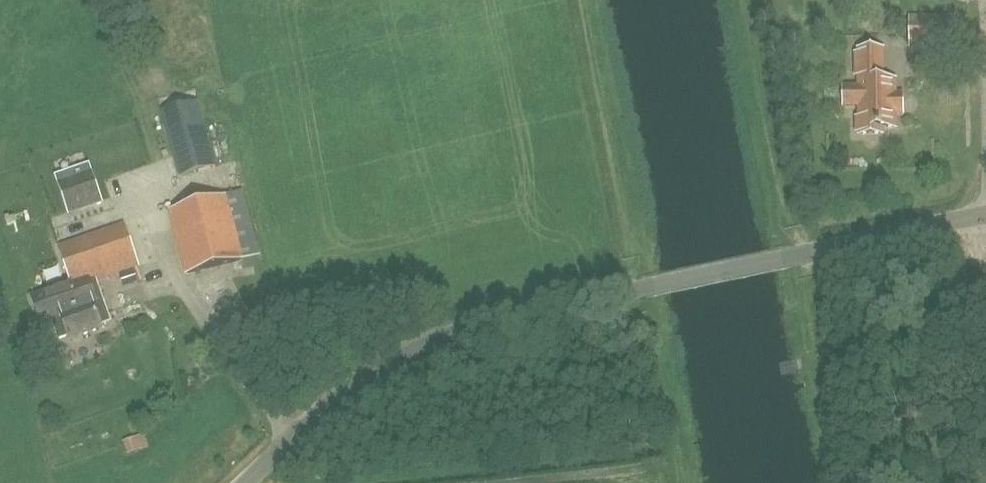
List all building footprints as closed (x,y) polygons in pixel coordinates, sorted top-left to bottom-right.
[(930,50),(954,50),(954,18),(910,18),(910,47),(917,47),(917,43),(930,43),(930,50)] [(895,114),(898,114),(904,114),(904,96),(898,96),(895,96),(894,81),(882,81),(882,75),(882,51),(859,51),(859,54),(856,54),(856,61),(856,76),(859,76),(859,88),(844,89),(844,107),(860,106),(860,119),(856,119),(856,133),(860,133),(860,135),(882,135),(881,129),(895,128),(895,114)] [(162,112),(179,178),(216,168),(199,102),(162,112)] [(89,165),(56,177),(68,212),(101,201),(89,165)] [(241,260),(225,199),(224,198),(170,212),(187,274),(241,260)] [(125,226),(57,249),(70,285),(31,299),(41,325),(62,317),(71,341),(103,329),(93,300),(92,300),(87,286),(139,267),(125,226)] [(985,418),(985,397),(974,401),(980,420),(985,418)] [(131,454),(152,446),(147,433),(125,441),(131,454)]
